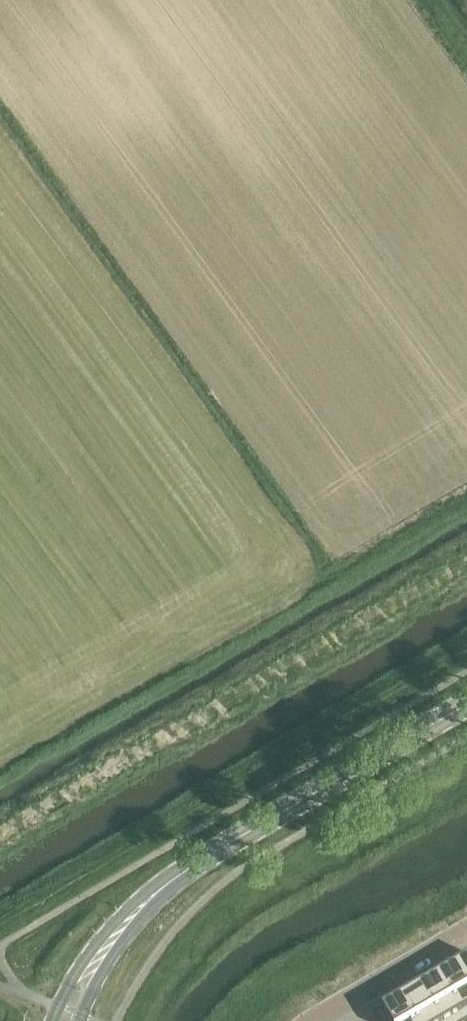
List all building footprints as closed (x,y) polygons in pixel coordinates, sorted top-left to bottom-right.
[(441,980),(465,1020),(466,1020),(466,982),(460,969),(441,980)] [(422,991),(440,1020),(465,1020),(441,980),(422,991)] [(404,1002),(415,1020),(440,1020),(422,991),(404,1002)] [(384,1013),(389,1020),(415,1020),(404,1002),(384,1013)]
